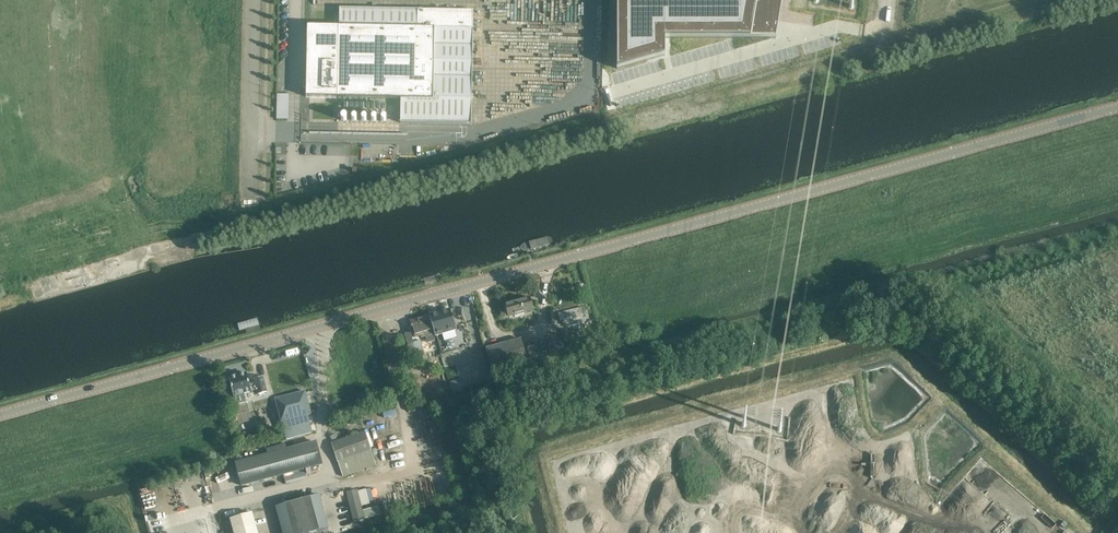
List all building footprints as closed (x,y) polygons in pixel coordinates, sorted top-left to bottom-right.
[(638,64),(763,64),(779,0),(638,0),(638,64)] [(417,27),(307,25),(306,82),(304,82),(306,82),(306,87),(303,87),(303,88),(306,88),(306,97),(433,99),(434,28),(473,29),(474,11),(418,10),(417,27)] [(277,93),(277,118),(289,118),(289,93),(277,93)] [(508,317),(533,309),(529,298),(505,305),(508,317)] [(560,321),(584,315),(582,308),(558,314),(560,321)] [(429,315),(435,336),(444,334),(441,324),(455,320),(453,313),(447,315),(446,310),(429,315)] [(427,316),(412,320),(414,324),(411,325),(414,337),(419,335),(431,331),(427,316)] [(439,355),(472,347),(467,328),(435,336),(439,355)] [(411,332),(405,333),(408,344),(414,342),(411,332)] [(521,338),(490,347),(485,348),(492,370),(527,361),(521,338)] [(421,340),(414,342),(408,344),(407,345),(413,362),(426,358),(421,340)] [(229,378),(234,396),(236,405),(246,403),(243,394),(256,390),(258,395),(266,392),(262,378),(254,380),(255,384),(249,386),(246,373),(229,378)] [(305,391),(275,399),(281,422),(284,431),(286,440),(312,433),(310,424),(307,415),(311,414),(305,391)] [(331,443),(338,461),(343,477),(376,465),(364,432),(331,443)] [(316,442),(300,447),(305,469),(322,465),(316,442)] [(300,447),(287,450),(285,445),(282,446),(289,473),(305,469),(300,447)] [(282,446),(269,449),(271,454),(267,455),(273,477),(289,473),(282,446)] [(267,455),(235,464),(241,486),(273,477),(267,455)] [(356,490),(346,493),(353,522),(364,520),(356,490)] [(319,495),(276,506),(283,532),(312,532),(328,529),(319,495)] [(230,519),(233,532),(257,532),(252,513),(230,519)]
